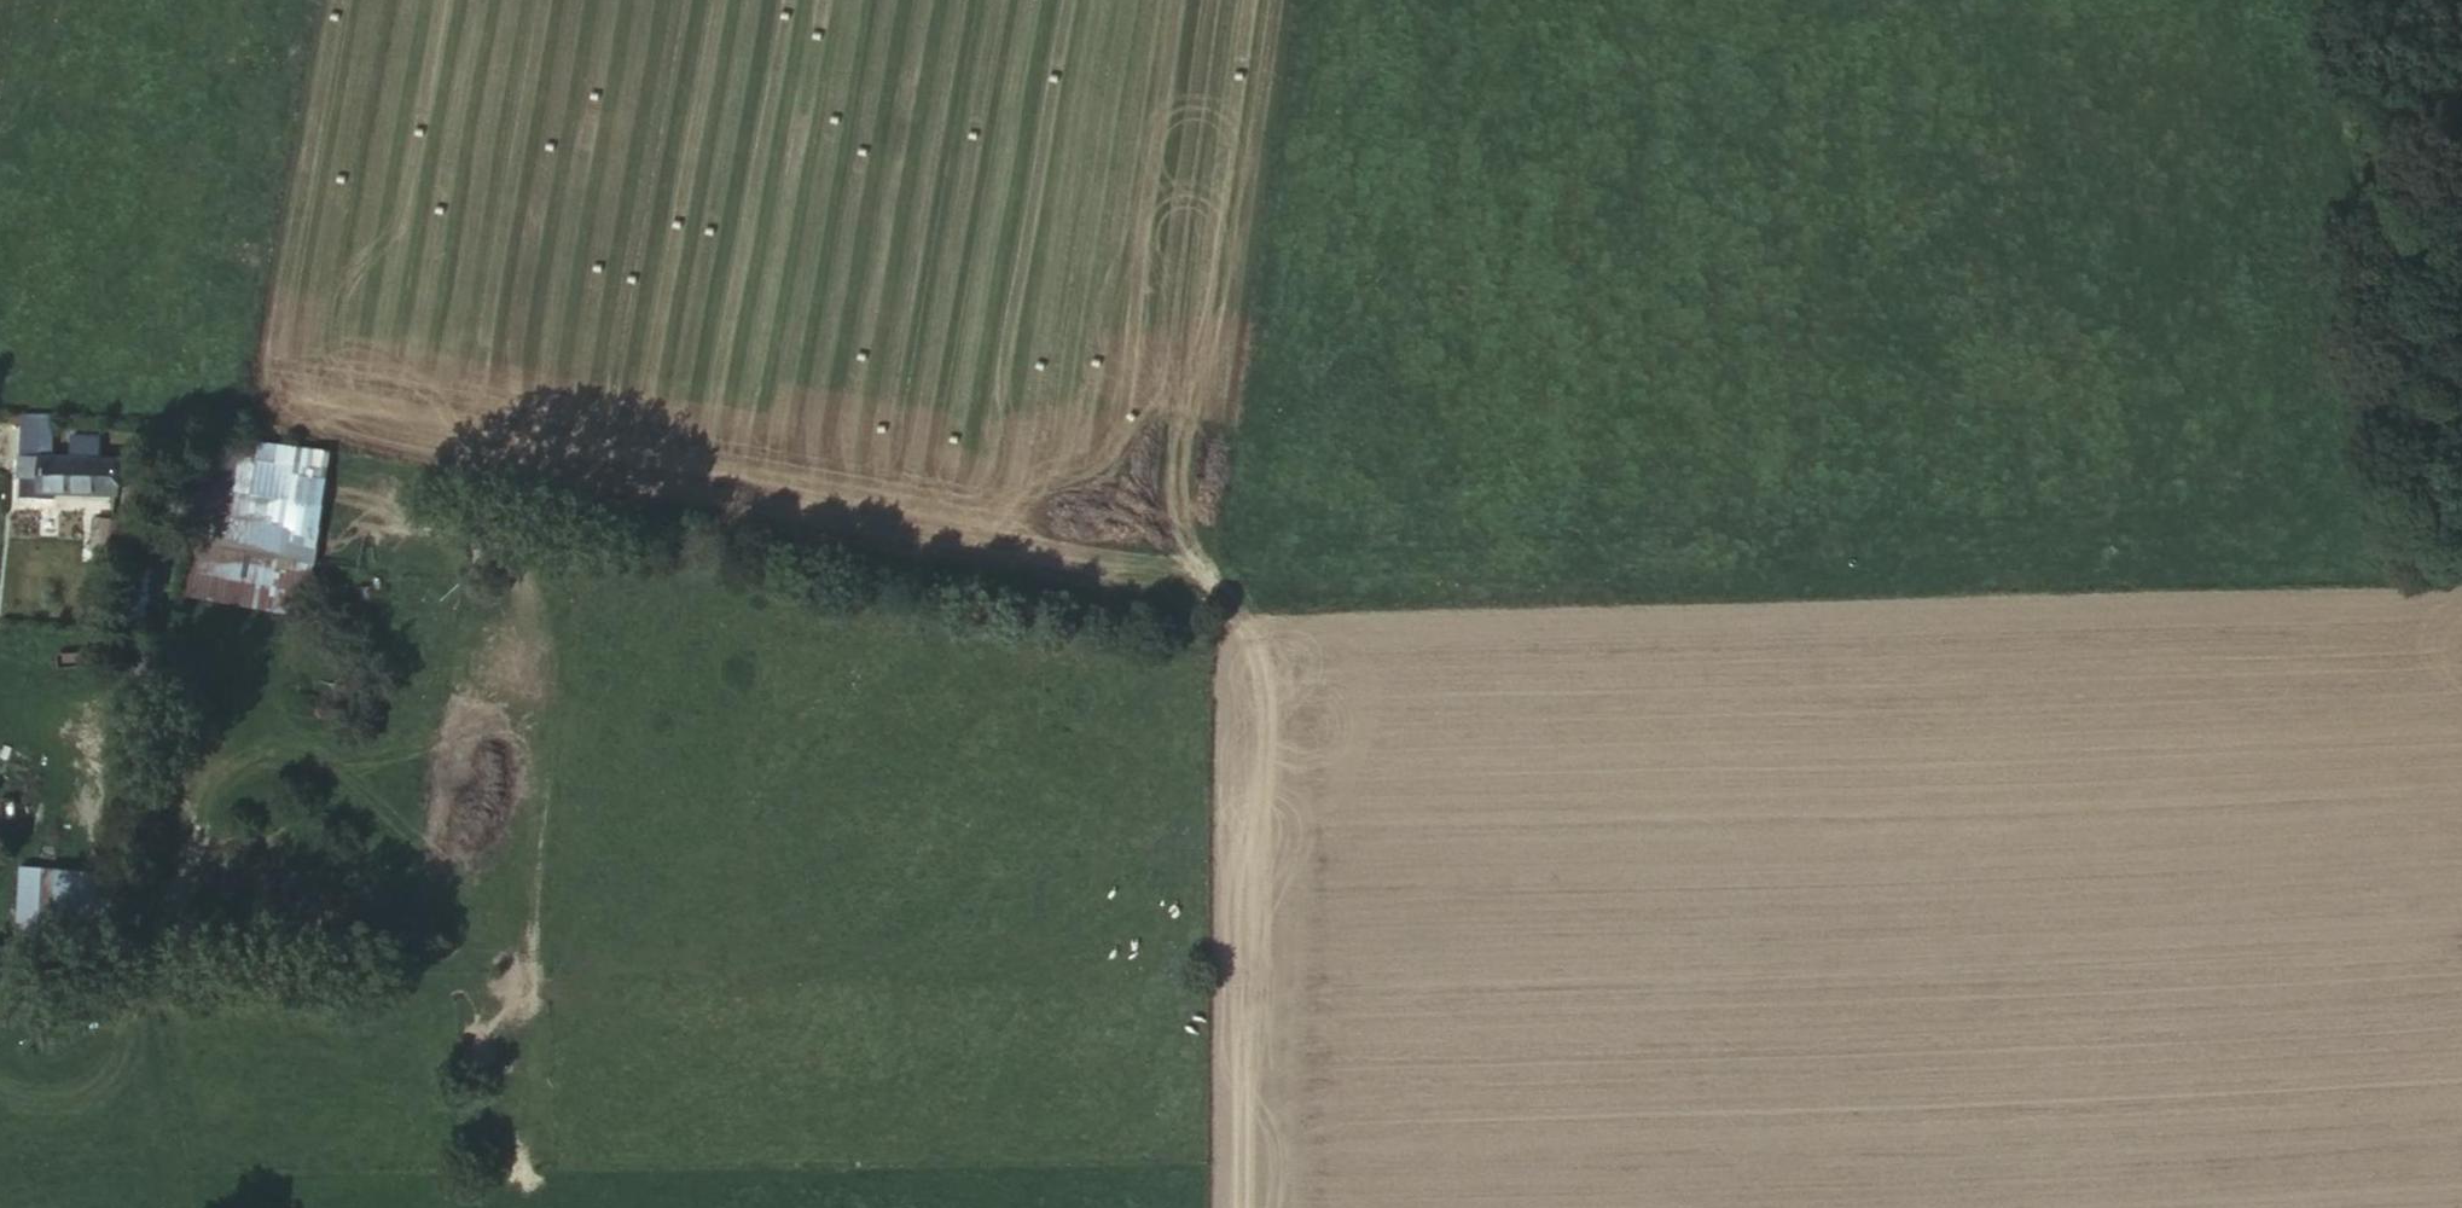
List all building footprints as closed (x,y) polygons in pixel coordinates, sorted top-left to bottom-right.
[(22,425),(26,483),(46,481),(45,465),(42,425),(22,425)] [(306,613),(327,445),(226,433),(205,601),(306,613)] [(46,481),(48,497),(111,496),(110,463),(45,465),(46,481)] [(49,505),(48,497),(46,481),(26,483),(28,507),(49,505)] [(126,519),(109,519),(109,541),(127,542),(126,519)] [(17,864),(18,919),(90,918),(89,863),(17,864)]
